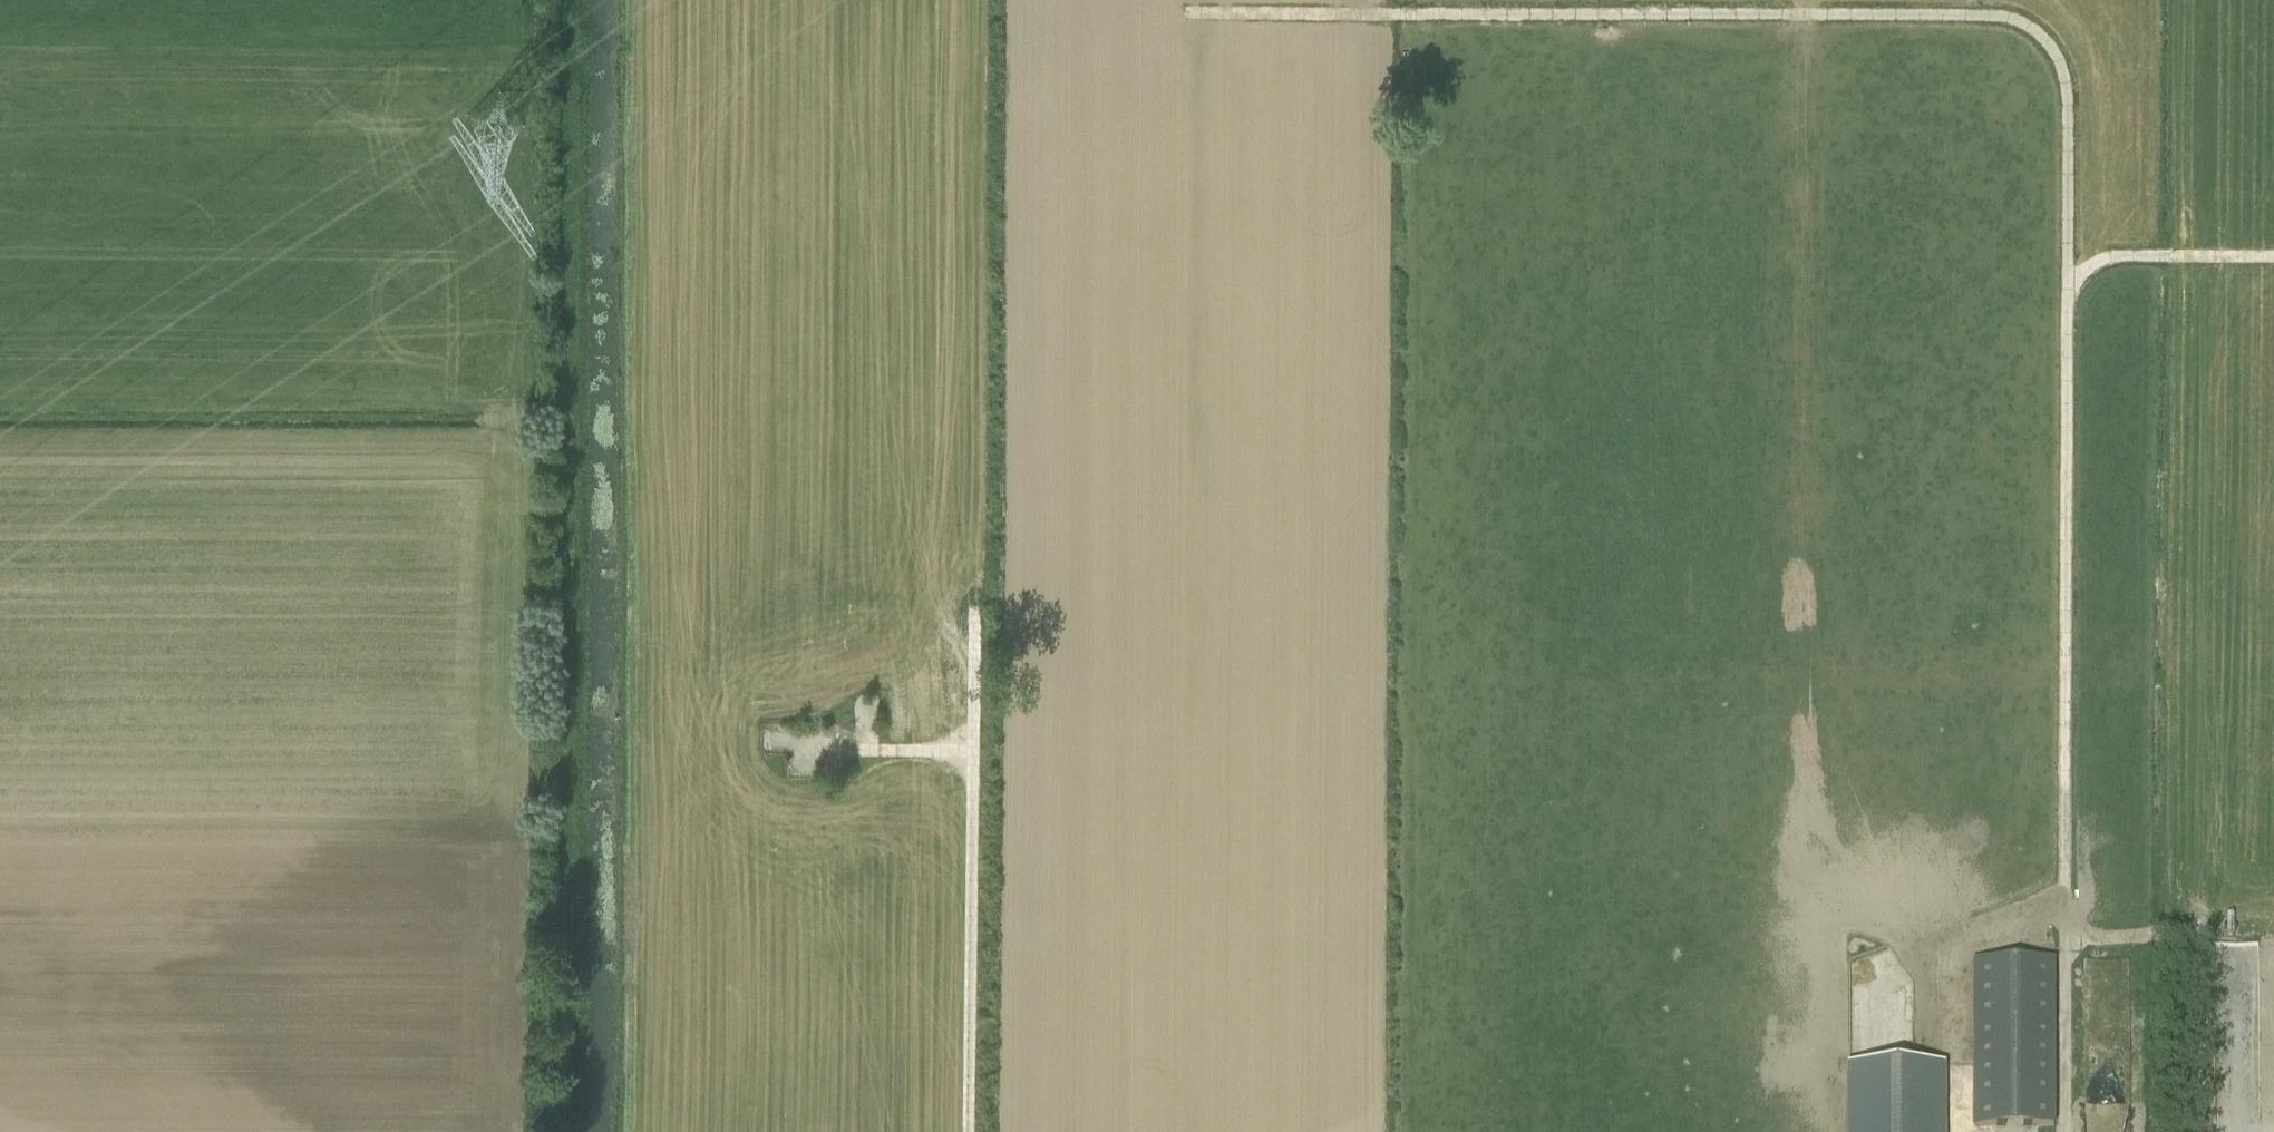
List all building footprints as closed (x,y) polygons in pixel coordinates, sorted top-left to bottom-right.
[(1972,959),(1971,1127),(2053,1127),(2054,960),(1972,959)] [(1845,1131),(1945,1131),(1945,1065),(1845,1066),(1845,1131)]
